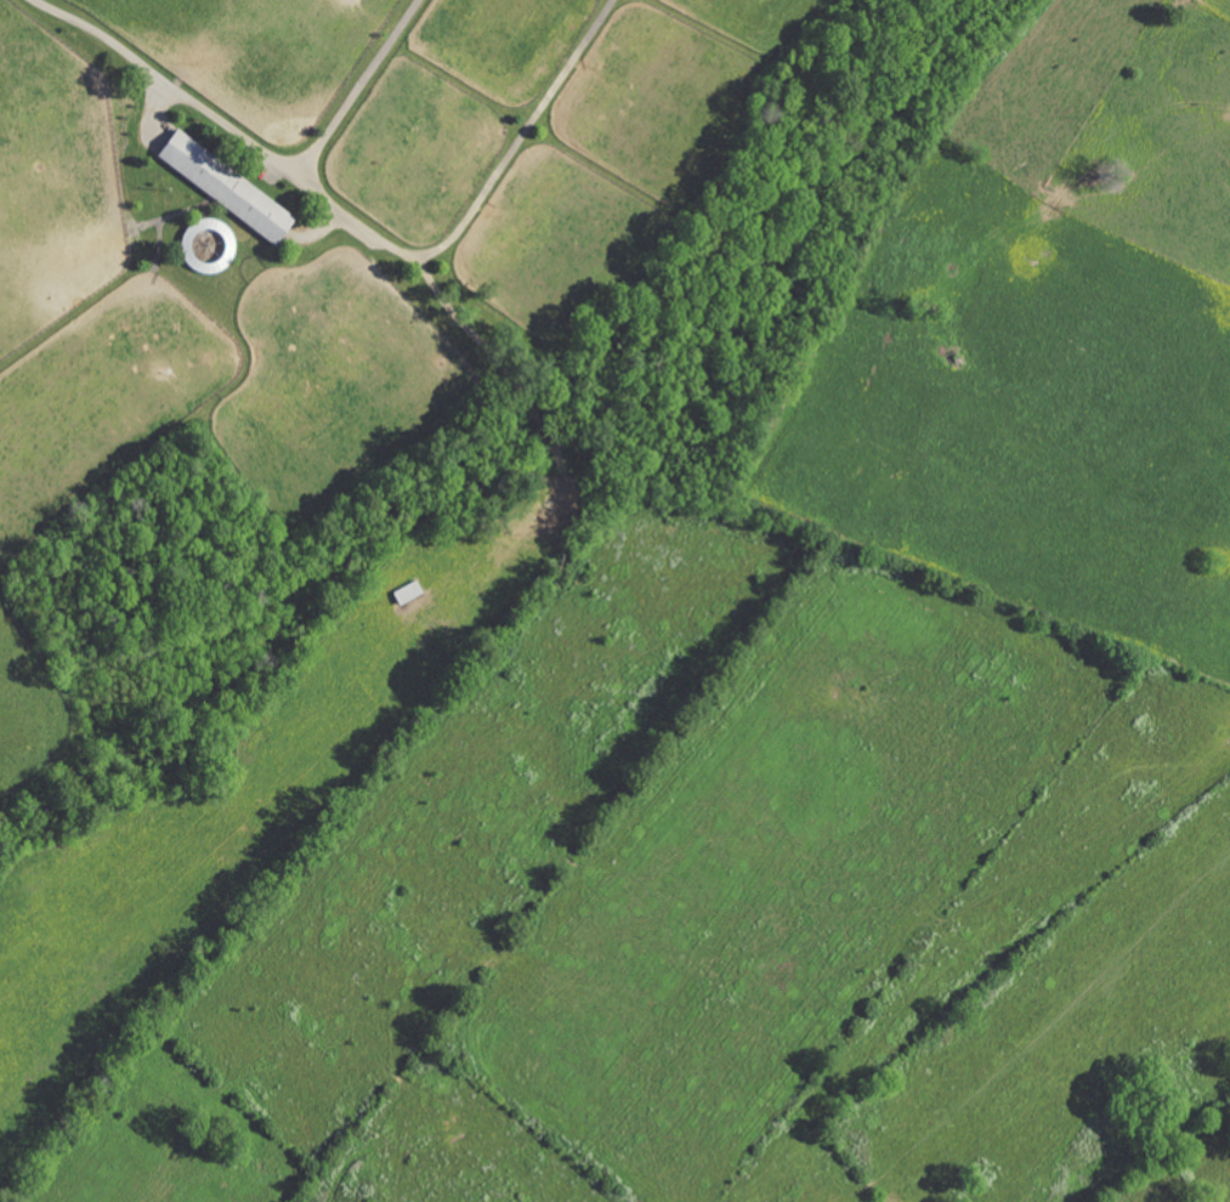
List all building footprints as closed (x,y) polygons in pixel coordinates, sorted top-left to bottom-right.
[(390,592),(395,604),(419,595),(414,582),(390,592)]
